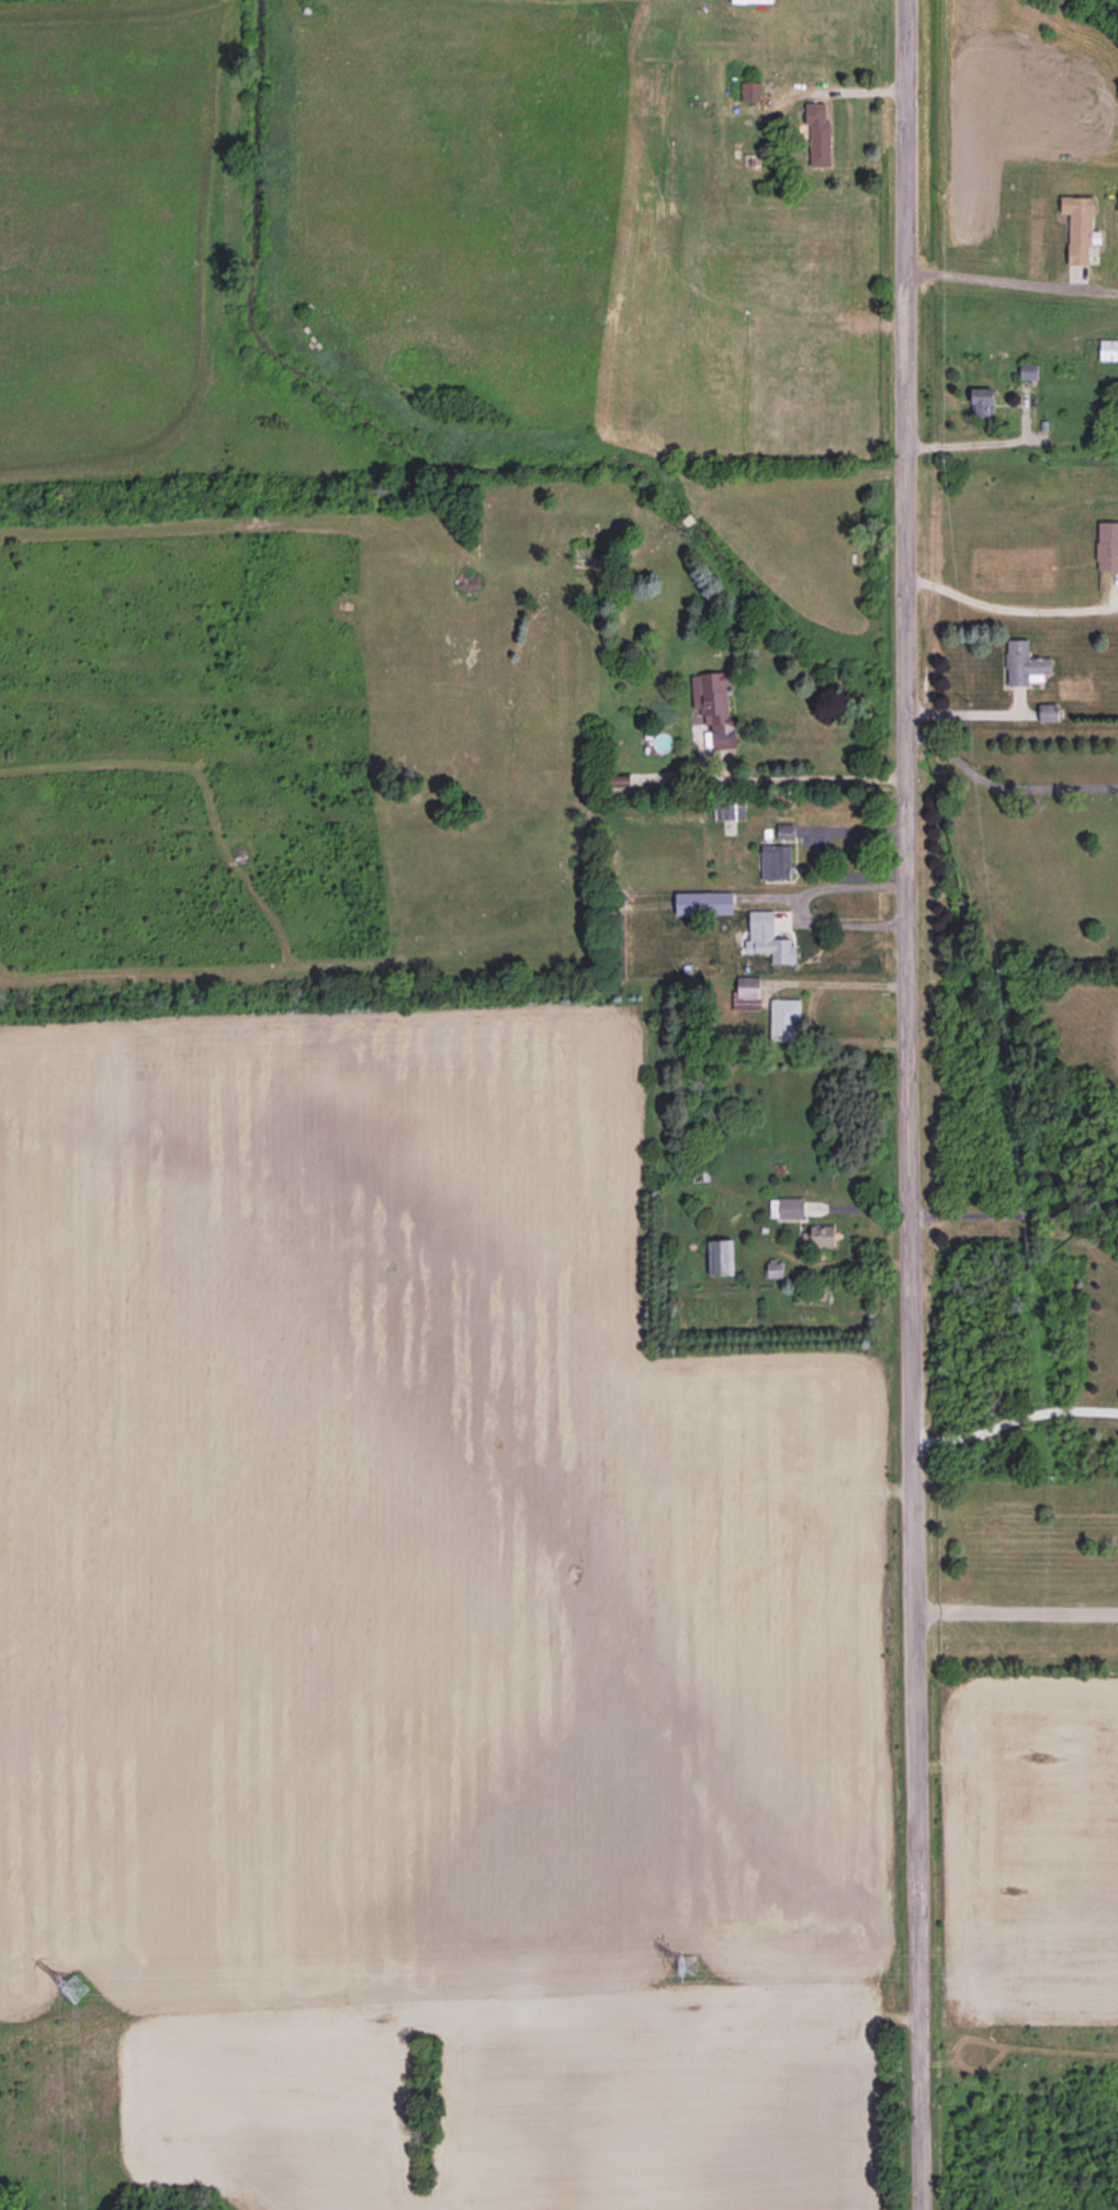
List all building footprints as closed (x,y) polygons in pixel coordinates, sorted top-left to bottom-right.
[(761,82),(742,82),(742,100),(761,100),(761,82)] [(826,102),(805,103),(806,124),(809,124),(810,166),(832,166),(831,120),(827,120),(826,102)] [(1098,521),(1097,569),(1117,570),(1117,521),(1098,521)] [(690,674),(694,723),(705,722),(707,748),(734,746),(730,685),(733,685),(732,671),(690,674)] [(716,818),(745,819),(746,803),(716,802),(716,818)] [(777,838),(795,837),(795,823),(777,824),(777,838)] [(792,845),(762,844),(761,879),(791,879),(792,845)] [(733,913),(733,891),(676,892),(677,914),(733,913)] [(775,909),(749,910),(750,940),(745,940),(746,952),(771,951),(772,964),(795,963),(795,937),(776,938),(775,909)] [(761,976),(735,977),(735,1010),(761,1010),(761,976)] [(799,999),(771,998),(770,1041),(798,1041),(799,999)] [(770,1198),(770,1218),(805,1217),(805,1197),(770,1198)] [(835,1224),(810,1226),(811,1246),(836,1245),(835,1224)] [(735,1274),(734,1239),(708,1240),(709,1275),(735,1274)] [(767,1277),(783,1277),(783,1261),(768,1260),(767,1277)]
